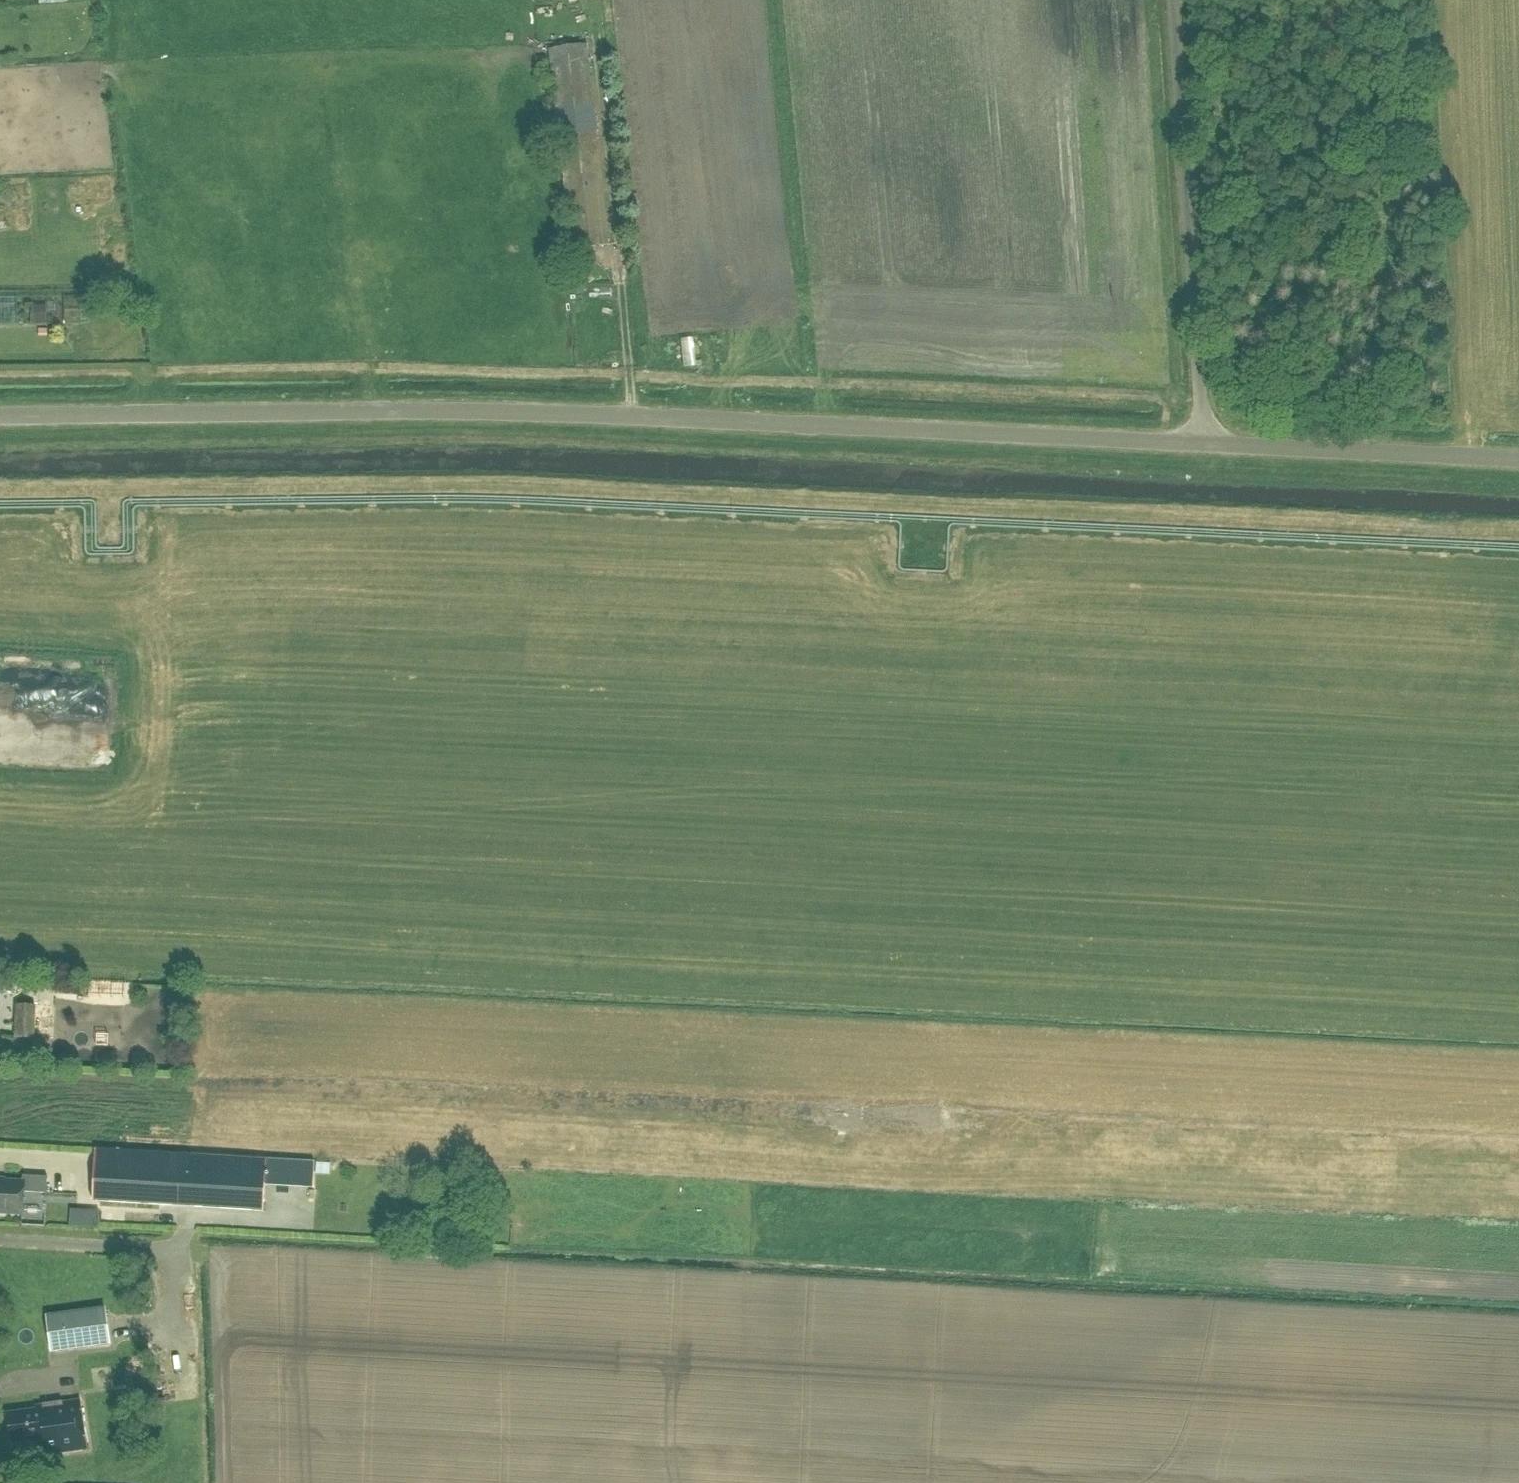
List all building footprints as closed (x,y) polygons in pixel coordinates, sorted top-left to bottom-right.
[(587,46),(549,50),(551,68),(571,249),(609,245),(589,63),(587,46)] [(36,323),(46,323),(46,305),(36,306),(36,323)] [(90,981),(89,999),(101,1000),(102,982),(90,981)] [(44,1039),(46,987),(23,986),(22,995),(17,995),(17,1005),(16,1005),(15,1038),(44,1039)] [(93,1149),(91,1169),(95,1169),(94,1200),(263,1211),(266,1160),(93,1149)] [(266,1160),(265,1184),(313,1187),(314,1163),(266,1160)] [(48,1177),(23,1176),(23,1182),(0,1180),(0,1213),(22,1215),(24,1192),(47,1193),(48,1177)] [(111,1343),(106,1307),(45,1315),(50,1351),(111,1343)] [(88,1449),(81,1400),(36,1406),(36,1410),(8,1414),(13,1442),(44,1437),(46,1455),(88,1449)]
